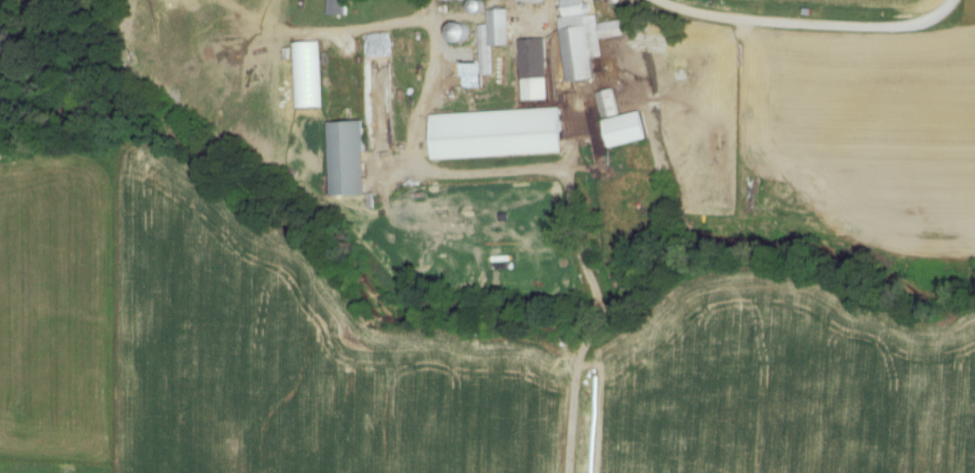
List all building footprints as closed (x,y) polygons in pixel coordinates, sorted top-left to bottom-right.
[(332,15),(350,15),(350,0),(332,0),(332,15)] [(598,58),(606,57),(604,39),(635,35),(633,20),(600,24),(599,14),(592,15),(590,0),(562,0),(572,83),(600,80),(598,58)] [(513,46),(513,10),(492,10),(492,46),(513,46)] [(472,24),(453,24),(453,41),(472,41),(472,24)] [(525,101),(552,100),(550,39),(523,40),(525,101)] [(296,109),(322,108),(321,42),(294,43),(296,109)] [(567,154),(565,109),(434,114),(436,159),(567,154)] [(613,149),(653,139),(646,112),(607,121),(613,149)] [(332,123),(336,197),(371,195),(368,121),(332,123)]
